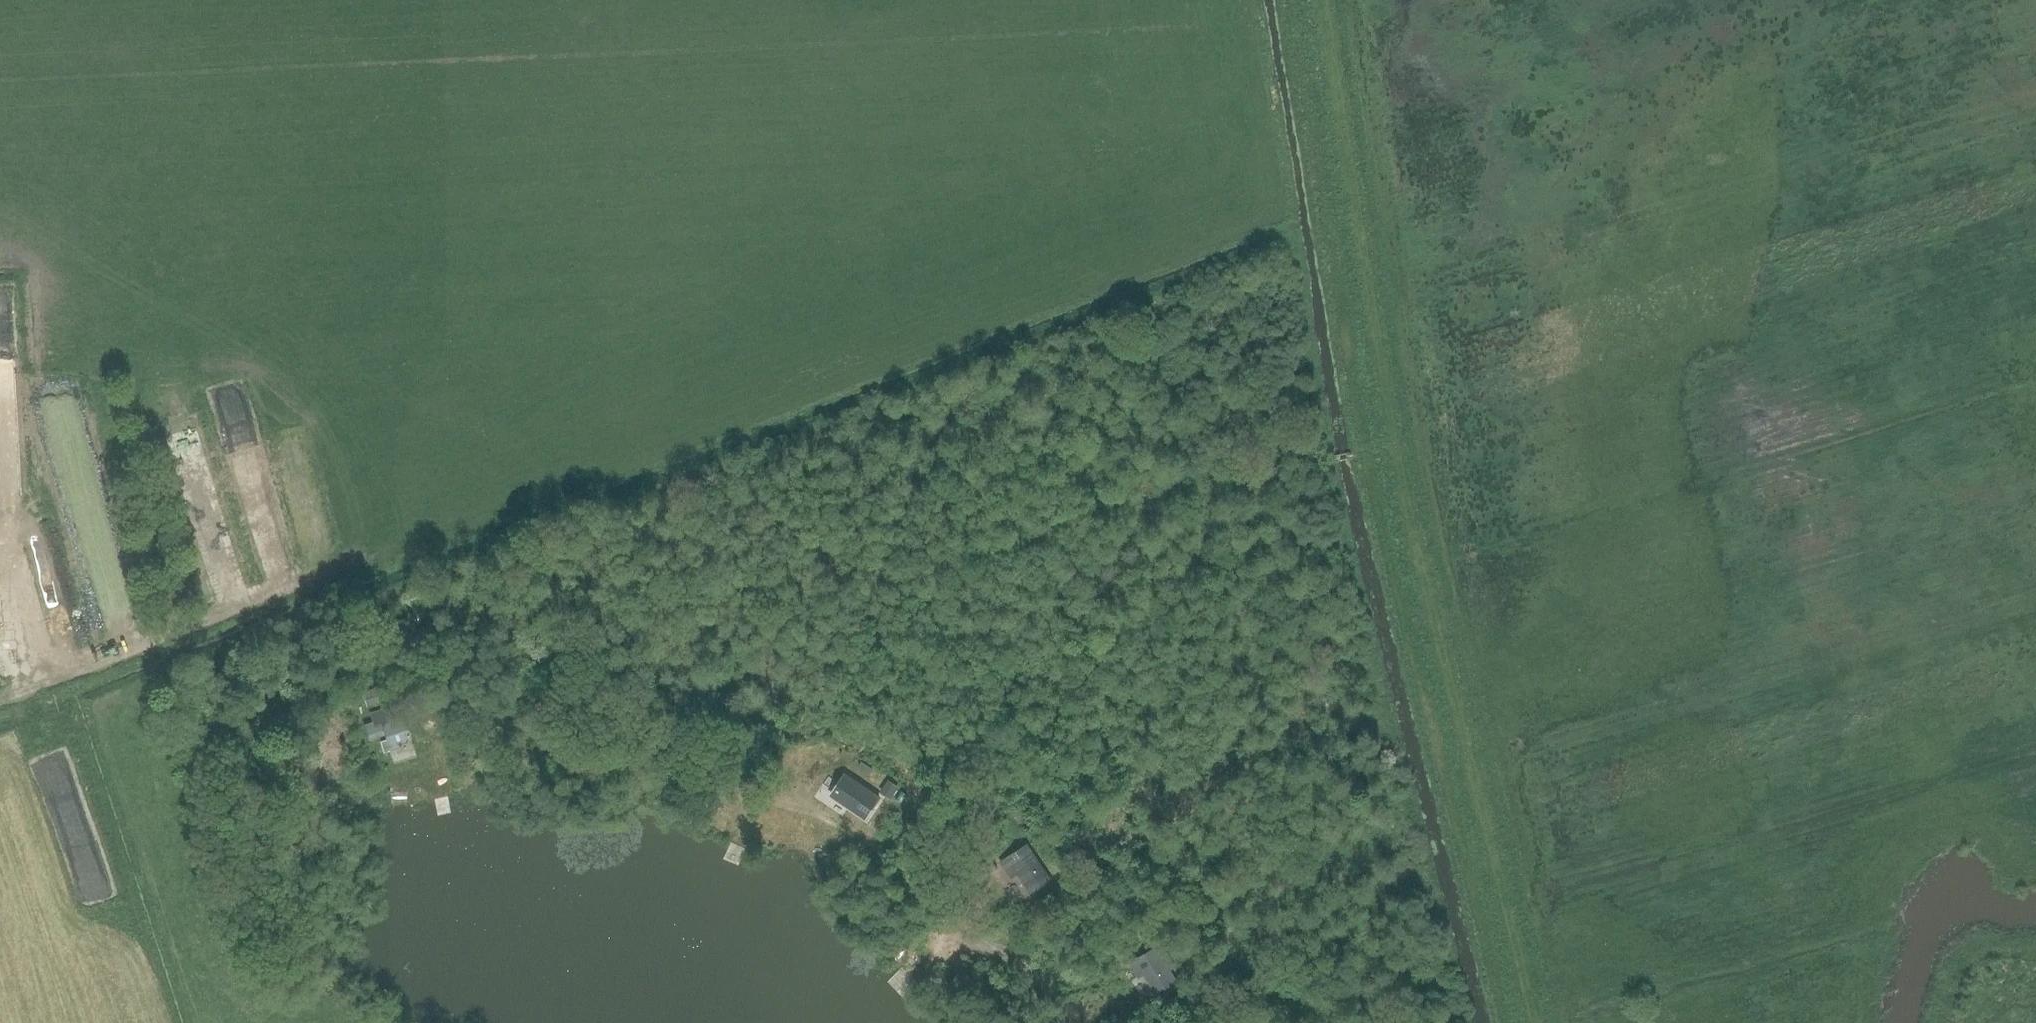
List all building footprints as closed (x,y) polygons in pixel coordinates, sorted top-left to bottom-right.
[(367,706),(386,700),(382,685),(362,692),(367,706)] [(393,727),(391,720),(387,707),(375,711),(377,718),(365,722),(370,738),(385,733),(390,750),(399,747),(396,739),(409,735),(405,723),(393,727)] [(713,760),(712,768),(722,770),(723,762),(713,760)] [(847,775),(834,795),(867,818),(881,798),(847,775)] [(882,791),(893,799),(900,788),(889,781),(882,791)] [(1012,875),(1018,871),(1032,892),(1050,880),(1028,846),(1003,861),(1012,875)] [(1163,944),(1130,962),(1139,978),(1145,975),(1156,995),(1178,982),(1167,963),(1172,960),(1163,944)]
